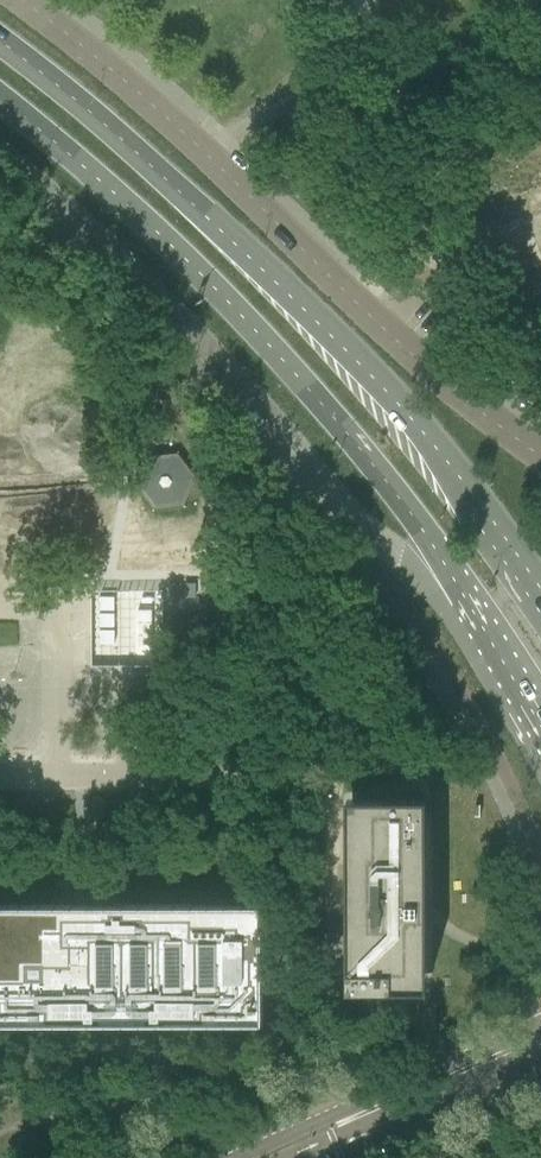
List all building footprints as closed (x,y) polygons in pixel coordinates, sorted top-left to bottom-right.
[(137,483),(137,484),(154,507),(156,508),(182,505),(184,503),(195,478),(194,476),(178,455),(149,457),(148,458),(144,468),(142,471),(141,474),(137,483)] [(428,915),(428,903),(428,797),(381,797),(381,798),(347,798),(347,826),(347,846),(348,940),(348,951),(348,988),(428,988),(428,924),(428,915)] [(262,1024),(261,951),(261,941),(261,906),(117,906),(0,906),(0,1025),(262,1024)] [(348,940),(261,941),(261,951),(348,951),(348,940)]
